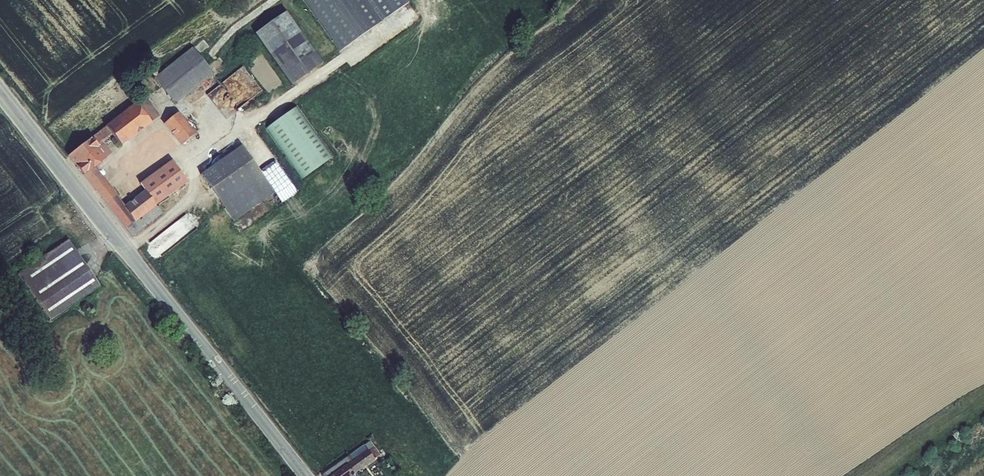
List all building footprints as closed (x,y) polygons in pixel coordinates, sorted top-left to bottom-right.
[(340,52),(409,2),(407,0),(303,0),(340,52)] [(254,34),(284,75),(315,53),(286,12),(254,34)] [(153,78),(175,105),(214,73),(192,47),(153,78)] [(322,63),(315,53),(284,75),(291,85),(322,63)] [(244,67),(207,92),(224,117),(231,112),(231,111),(260,91),(244,67)] [(144,96),(136,103),(151,122),(159,115),(144,96)] [(111,133),(122,146),(151,123),(151,122),(136,103),(135,102),(105,126),(111,133)] [(297,106),(266,128),(302,179),(334,158),(297,106)] [(163,124),(180,145),(195,133),(178,112),(163,124)] [(90,138),(97,145),(101,142),(111,133),(105,126),(90,138)] [(68,156),(83,175),(95,167),(106,158),(105,158),(97,148),(99,147),(97,145),(90,138),(68,156)] [(126,227),(132,236),(162,212),(157,205),(199,174),(198,172),(206,166),(208,168),(221,159),(219,156),(205,139),(184,155),(183,154),(173,161),(141,185),(144,189),(124,205),(116,195),(117,194),(95,167),(83,175),(126,227)] [(97,148),(105,158),(111,153),(103,143),(102,143),(101,142),(97,145),(99,147),(97,148)] [(200,174),(233,221),(274,192),(241,145),(221,159),(208,168),(200,174)] [(171,159),(139,183),(141,185),(173,161),(171,159)] [(206,166),(198,172),(199,174),(200,174),(208,168),(206,166)] [(176,244),(203,223),(192,209),(165,230),(176,244)] [(100,286),(68,240),(18,273),(49,320),(100,286)] [(350,460),(366,450),(373,458),(379,454),(370,440),(363,444),(347,456),(350,460)] [(337,475),(350,475),(353,474),(374,459),(373,458),(366,450),(350,460),(347,456),(332,467),(337,475)] [(323,475),(337,475),(332,467),(322,474),(323,475)]
